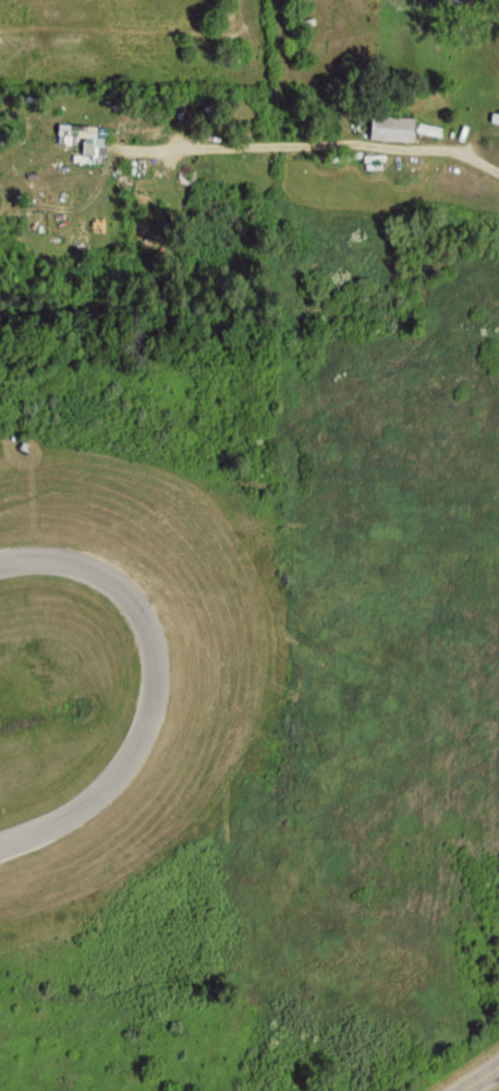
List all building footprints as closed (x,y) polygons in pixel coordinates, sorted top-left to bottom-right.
[(490,111),(488,120),(498,122),(498,113),(490,111)] [(409,140),(410,116),(367,115),(367,138),(409,140)] [(79,153),(95,154),(95,145),(103,145),(103,131),(80,130),(79,153)]
